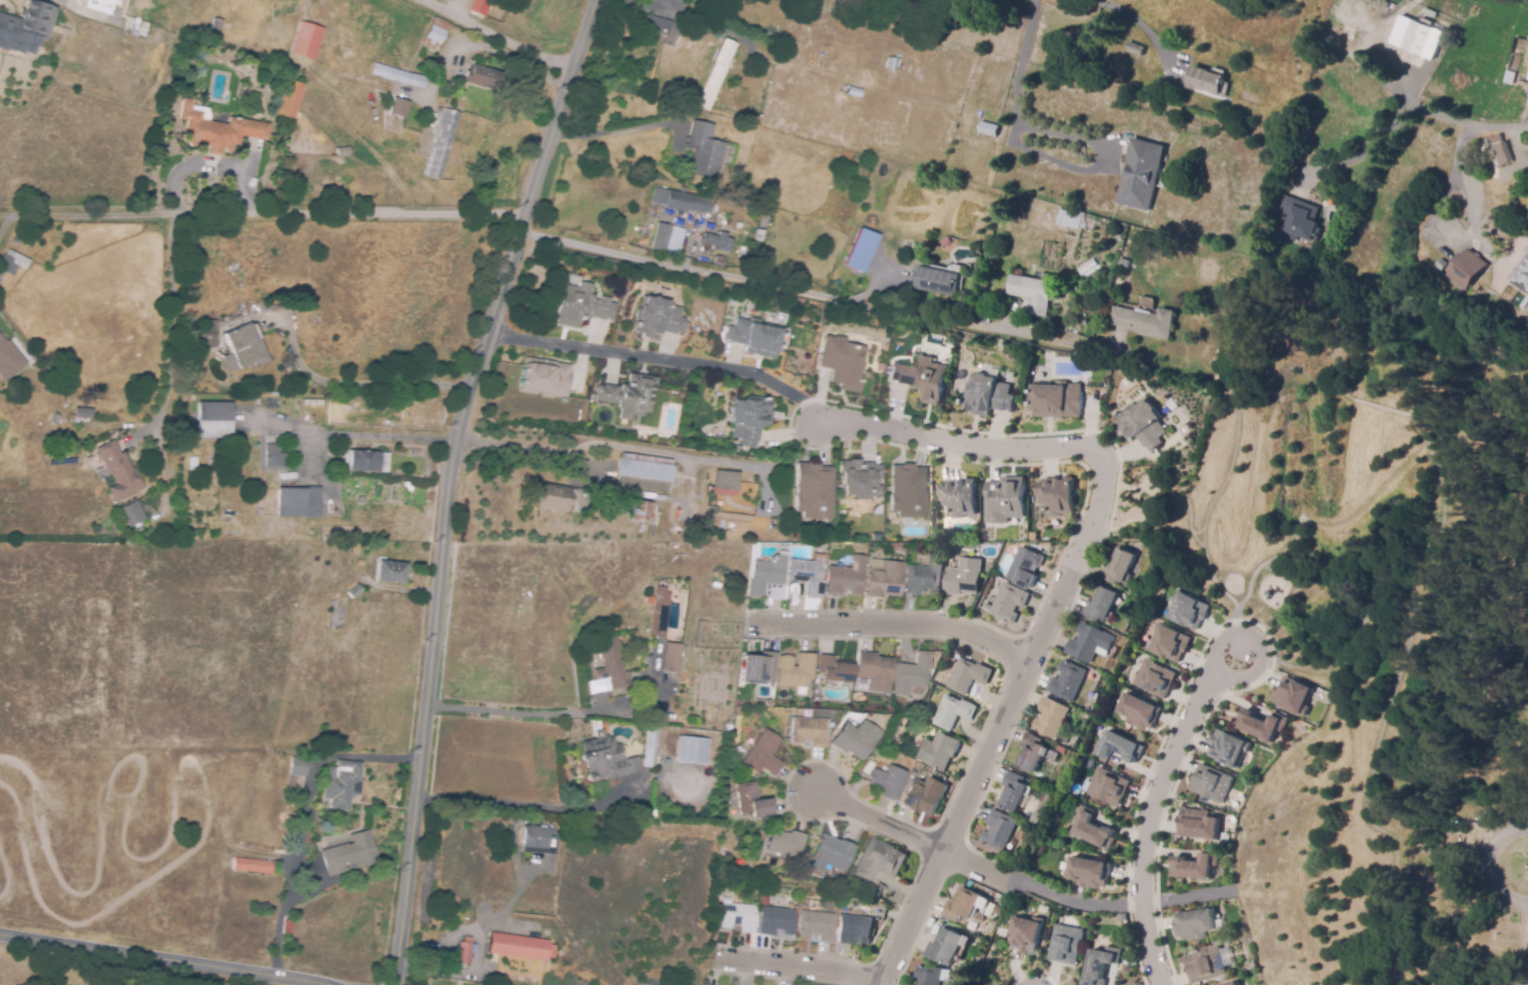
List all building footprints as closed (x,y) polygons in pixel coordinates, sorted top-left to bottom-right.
[(26,0),(25,0),(21,18),(0,13),(0,47),(33,55),(37,38),(47,40),(55,7),(26,0)] [(82,9),(85,0),(127,0),(122,16),(110,12),(109,17),(82,9)] [(467,10),(472,0),(491,0),(483,17),(467,10)] [(673,48),(663,44),(666,36),(648,29),(653,15),(673,22),(673,23),(681,26),(673,48)] [(435,52),(421,46),(432,18),(446,24),(435,52)] [(217,33),(209,31),(212,20),(221,22),(217,33)] [(297,20),(321,26),(313,58),(289,51),(297,20)] [(1435,28),(1424,56),(1402,47),(1413,20),(1435,28)] [(1355,28),(1352,39),(1337,34),(1340,23),(1355,28)] [(708,112),(695,106),(723,39),(736,44),(708,112)] [(1129,41),(1144,46),(1141,56),(1126,50),(1129,41)] [(404,85),(369,74),(373,63),(408,74),(404,85)] [(1193,64),(1224,73),(1217,96),(1186,86),(1193,64)] [(499,91),(463,81),(466,70),(468,71),(469,67),(473,68),(473,66),(503,74),(499,91)] [(1513,85),(1504,83),(1507,71),(1516,74),(1513,85)] [(421,90),(407,85),(411,73),(425,77),(421,90)] [(291,119),(275,114),(285,80),(301,85),(291,119)] [(859,98),(846,94),(848,87),(861,90),(859,98)] [(219,157),(206,154),(207,148),(204,144),(194,142),(193,148),(187,147),(187,144),(182,143),(186,122),(178,121),(182,98),(192,99),(190,111),(201,113),(200,120),(226,124),(227,118),(267,125),(264,141),(239,136),(237,147),(232,146),(230,155),(223,153),(223,148),(220,147),(219,157)] [(404,118),(388,113),(393,98),(409,103),(404,118)] [(458,112),(437,179),(421,174),(442,106),(458,112)] [(717,181),(688,174),(693,149),(686,147),(692,120),(713,125),(710,141),(725,144),(717,181)] [(996,138),(978,133),(981,122),(999,127),(996,138)] [(1132,137),(1166,146),(1148,211),(1115,202),(1132,137)] [(1495,168),(1493,161),(1497,159),(1493,146),(1506,142),(1513,163),(1495,168)] [(337,159),(335,148),(347,146),(349,157),(337,159)] [(708,215),(687,210),(686,213),(664,208),(664,206),(656,204),(660,189),(668,191),(668,189),(712,199),(708,215)] [(1317,242),(1313,241),(1313,242),(1297,236),(1295,241),(1283,237),(1289,220),(1278,216),(1285,196),(1320,208),(1315,222),(1319,223),(1317,228),(1321,230),(1317,242)] [(1070,227),(1058,224),(1062,210),(1070,212),(1071,211),(1080,213),(1080,212),(1082,213),(1079,223),(1071,221),(1070,227)] [(665,253),(650,249),(657,223),(684,230),(678,252),(666,249),(665,253)] [(877,234),(862,273),(843,265),(858,226),(877,234)] [(762,243),(754,241),(756,229),(764,231),(762,243)] [(730,253),(711,250),(712,246),(699,243),(700,237),(703,238),(703,234),(733,239),(730,253)] [(1467,248),(1487,262),(1466,290),(1446,275),(1467,248)] [(12,276),(0,269),(0,264),(7,249),(30,261),(25,270),(17,266),(12,276)] [(722,265),(714,264),(715,257),(723,258),(722,265)] [(1441,272),(1434,266),(1440,259),(1447,265),(1441,272)] [(1519,273),(1527,260),(1527,295),(1506,280),(1514,269),(1519,273)] [(955,297),(914,288),(919,266),(960,275),(955,297)] [(1046,317),(1030,314),(1032,299),(1008,295),(1011,275),(1053,282),(1046,317)] [(559,282),(574,285),(576,279),(589,282),(587,293),(590,293),(588,301),(590,301),(591,297),(613,301),(610,318),(603,317),(603,318),(586,315),(587,310),(586,310),(584,318),(575,316),(573,327),(552,322),(553,317),(552,317),(559,282)] [(640,293),(664,298),(663,302),(679,305),(677,315),(683,317),(680,332),(673,330),(673,332),(658,329),(656,339),(639,336),(640,332),(630,329),(635,302),(638,302),(640,293)] [(1170,341),(1145,336),(1145,334),(1135,332),(1135,329),(1110,325),(1113,307),(1159,315),(1161,309),(1175,312),(1170,341)] [(775,357),(744,351),(746,344),(724,340),(727,324),(733,325),(735,316),(748,319),(748,316),(759,318),(758,322),(780,326),(775,357)] [(228,373),(222,357),(230,353),(223,336),(250,325),(257,343),(255,344),(261,359),(228,373)] [(816,365),(822,333),(832,335),(832,333),(843,335),(842,340),(863,344),(857,374),(860,374),(857,392),(837,388),(838,382),(827,380),(829,368),(816,365)] [(2,383),(0,380),(0,337),(4,342),(6,341),(25,364),(2,383)] [(919,353),(934,356),(933,361),(948,364),(941,401),(939,400),(938,405),(918,401),(919,396),(916,396),(917,389),(908,387),(909,385),(894,382),(894,380),(887,379),(891,362),(913,367),(914,363),(917,364),(919,353)] [(572,365),(569,398),(518,392),(521,359),(572,365)] [(883,363),(881,372),(875,371),(876,362),(883,363)] [(997,376),(996,381),(1011,384),(1009,393),(1015,394),(1012,409),(1006,408),(1005,410),(990,407),(988,416),(972,413),(973,409),(963,407),(967,384),(969,384),(970,381),(972,381),(974,371),(997,376)] [(594,384),(614,386),(615,383),(624,384),(626,372),(654,376),(651,404),(648,404),(648,412),(642,411),(641,416),(631,414),(631,420),(617,418),(618,407),(615,407),(616,402),(592,399),(594,384)] [(1057,383),(1057,380),(1068,380),(1068,383),(1082,383),(1082,417),(1034,416),(1034,409),(1032,409),(1032,383),(1057,383)] [(767,398),(766,408),(770,409),(768,425),(759,424),(757,439),(754,439),(753,446),(739,444),(740,438),(730,437),(732,422),(725,421),(727,410),(725,410),(726,403),(728,403),(729,397),(738,398),(739,396),(743,396),(743,395),(767,398)] [(1147,397),(1161,416),(1158,419),(1167,431),(1159,437),(1163,442),(1150,451),(1146,446),(1145,447),(1136,435),(1129,440),(1119,426),(1121,424),(1115,416),(1137,400),(1139,403),(1147,397)] [(230,402),(196,402),(196,438),(230,438),(230,402)] [(73,413),(73,404),(87,404),(86,413),(73,413)] [(73,417),(90,419),(91,410),(74,408),(73,417)] [(114,506),(105,491),(114,485),(108,475),(93,452),(110,441),(119,455),(122,454),(132,471),(133,470),(144,487),(114,506)] [(265,468),(265,444),(290,443),(290,468),(265,468)] [(352,470),(348,470),(349,451),(352,451),(381,454),(379,472),(352,470)] [(667,492),(616,486),(619,459),(620,459),(621,453),(672,460),(672,466),(673,466),(671,483),(668,482),(667,492)] [(858,461),(873,461),(873,463),(880,463),(880,478),(875,478),(875,484),(879,484),(879,496),(867,496),(867,499),(853,499),(853,495),(847,495),(847,494),(840,494),(840,483),(839,483),(838,459),(846,459),(846,458),(858,458),(858,461)] [(830,465),(830,517),(802,517),(802,511),(794,511),(794,461),(808,461),(808,463),(817,463),(817,465),(830,465)] [(926,466),(926,516),(896,516),(896,510),(889,510),(889,464),(911,464),(911,466),(926,466)] [(737,491),(713,489),(714,470),(739,473),(737,491)] [(1025,476),(1025,517),(1008,518),(1008,523),(985,523),(984,481),(1001,480),(1001,476),(1025,476)] [(1073,476),(1074,512),(1061,512),(1061,516),(1050,516),(1050,512),(1048,512),(1048,503),(1041,503),(1041,497),(1036,497),(1036,481),(1043,481),(1043,478),(1064,478),(1064,476),(1073,476)] [(975,477),(975,514),(962,514),(963,518),(952,518),(952,514),(949,514),(949,504),(943,504),(943,498),(937,498),(937,483),(944,483),(944,479),(965,479),(965,478),(975,477)] [(566,512),(535,506),(540,483),(571,489),(566,512)] [(283,518),(282,506),(278,506),(277,489),(318,488),(319,517),(283,518)] [(123,525),(114,508),(131,499),(140,517),(123,525)] [(649,524),(652,503),(629,501),(627,522),(649,524)] [(352,555),(351,555),(352,543),(359,544),(358,556),(352,555)] [(757,558),(749,557),(750,544),(758,544),(757,558)] [(1032,590),(1007,578),(1021,546),(1045,557),(1040,568),(1038,567),(1035,575),(1039,576),(1032,590)] [(1125,589),(1100,576),(1106,564),(1111,567),(1120,549),(1137,557),(1128,575),(1132,576),(1125,589)] [(783,600),(747,597),(748,582),(747,582),(748,572),(753,573),(754,562),(769,563),(769,559),(775,555),(778,556),(778,552),(787,552),(783,600)] [(861,597),(849,595),(849,591),(842,590),(841,596),(825,595),(829,566),(842,568),(842,562),(851,563),(852,555),(865,556),(861,597)] [(920,596),(905,594),(907,566),(932,568),(933,567),(927,566),(928,555),(944,557),(940,595),(928,594),(928,590),(921,590),(920,596)] [(961,596),(944,594),(947,568),(960,569),(961,558),(982,560),(979,595),(962,593),(961,596)] [(821,599),(805,597),(807,582),(788,580),(790,560),(822,563),(820,581),(823,581),(821,599)] [(404,585),(376,581),(378,561),(407,564),(404,585)] [(882,599),(865,597),(868,568),(881,570),(881,561),(903,563),(900,597),(882,596),(882,599)] [(1014,626),(990,614),(991,612),(984,609),(986,604),(993,607),(1004,582),(1031,594),(1024,609),(1018,606),(1015,613),(1019,615),(1014,626)] [(353,599),(352,599),(346,592),(353,587),(357,583),(363,591),(353,599)] [(1099,623),(1082,615),(1088,601),(1092,603),(1100,585),(1120,594),(1107,621),(1101,618),(1099,623)] [(664,638),(649,636),(656,586),(666,588),(665,593),(669,593),(664,638)] [(1179,590),(1210,604),(1203,620),(1201,618),(1196,630),(1167,617),(1179,590)] [(651,605),(643,602),(646,594),(654,597),(651,605)] [(521,597),(530,598),(529,609),(520,608),(521,597)] [(346,630),(326,629),(327,621),(331,621),(333,600),(347,601),(346,630)] [(1158,621),(1161,622),(1161,621),(1187,632),(1186,634),(1191,636),(1188,644),(1189,645),(1186,652),(1183,651),(1178,662),(1146,648),(1158,621)] [(1091,664),(1065,653),(1072,639),(1077,641),(1080,634),(1077,633),(1082,622),(1116,637),(1110,653),(1099,648),(1091,664)] [(590,696),(587,682),(595,680),(592,667),(602,665),(597,640),(617,637),(624,672),(626,672),(627,677),(629,677),(630,682),(629,682),(630,688),(590,696)] [(678,673),(661,671),(665,642),(682,644),(678,673)] [(925,689),(893,684),(896,663),(914,666),(916,651),(933,654),(930,671),(927,671),(925,689)] [(762,685),(739,683),(742,655),(760,657),(761,652),(775,653),(772,684),(762,683),(762,685)] [(888,694),(867,691),(868,679),(855,678),(859,652),(876,654),(876,657),(893,659),(888,694)] [(805,688),(777,686),(779,655),(793,656),(792,667),(797,667),(798,654),(813,654),(812,670),(806,670),(805,688)] [(841,688),(830,687),(830,681),(821,680),(822,673),(817,673),(819,655),(835,657),(834,660),(853,662),(851,684),(842,683),(841,688)] [(1144,657),(1177,672),(1164,699),(1132,684),(1144,657)] [(966,697),(947,687),(961,658),(977,666),(978,663),(994,671),(987,686),(974,680),(966,697)] [(1073,703),(1048,691),(1054,678),(1060,680),(1063,672),(1059,670),(1064,660),(1087,671),(1073,703)] [(1279,686),(1284,675),(1313,688),(1306,705),(1309,706),(1305,715),(1270,700),(1274,693),(1273,692),(1276,685),(1279,686)] [(865,693),(856,692),(857,685),(866,686),(865,693)] [(1124,691),(1160,707),(1151,729),(1147,727),(1145,731),(1123,721),(1125,716),(1115,711),(1124,691)] [(950,732),(932,724),(945,695),(961,702),(962,700),(977,707),(971,721),(958,715),(950,732)] [(1056,740),(1033,729),(1037,719),(1041,720),(1045,713),(1039,710),(1045,697),(1070,708),(1056,740)] [(1277,729),(1271,742),(1238,727),(1240,724),(1238,723),(1245,708),(1254,712),(1253,715),(1267,722),(1272,713),(1280,717),(1281,715),(1288,718),(1282,731),(1277,729)] [(824,748),(809,747),(809,743),(801,743),(801,745),(790,744),(791,718),(826,720),(824,748)] [(860,762),(845,752),(844,754),(829,744),(844,722),(855,730),(861,720),(880,733),(860,762)] [(655,768),(643,767),(647,727),(659,729),(655,768)] [(773,777),(761,769),(757,775),(740,764),(763,728),(781,740),(770,756),(782,763),(773,777)] [(945,773),(913,758),(922,738),(933,743),(934,741),(927,738),(932,728),(962,742),(954,758),(952,757),(945,773)] [(1107,729),(1144,746),(1139,758),(1136,756),(1133,763),(1123,759),(1125,756),(1110,749),(1105,759),(1091,753),(1097,739),(1101,741),(1107,729)] [(1247,741),(1236,767),(1207,755),(1213,743),(1210,741),(1212,736),(1214,737),(1217,729),(1226,732),(1226,731),(1247,741)] [(590,782),(587,781),(586,777),(588,774),(585,763),(582,761),(580,757),(583,754),(584,754),(581,743),(596,739),(594,732),(603,730),(605,736),(608,735),(609,738),(613,737),(615,745),(619,744),(624,760),(638,756),(642,770),(605,781),(605,779),(592,782),(590,782)] [(1057,752),(1059,746),(1067,750),(1065,756),(1061,754),(1058,762),(1044,756),(1036,775),(1019,767),(1027,749),(1022,747),(1028,732),(1045,740),(1043,745),(1049,747),(1048,748),(1057,752)] [(680,736),(711,739),(709,765),(678,762),(680,736)] [(303,793),(290,792),(294,757),(306,758),(303,793)] [(354,795),(353,795),(353,799),(350,799),(348,811),(330,809),(331,799),(324,799),(327,767),(337,768),(338,760),(354,762),(362,763),(360,781),(361,781),(360,796),(354,795)] [(894,802),(880,795),(882,790),(866,783),(869,777),(862,772),(869,761),(875,766),(873,769),(884,774),(888,766),(907,774),(894,802)] [(1200,763),(1232,777),(1221,803),(1189,789),(1200,763)] [(1100,766),(1132,781),(1121,808),(1088,793),(1100,766)] [(1018,813),(1001,805),(1009,788),(1004,785),(1011,771),(1027,779),(1025,783),(1031,786),(1030,787),(1033,789),(1030,796),(1027,795),(1018,813)] [(934,818),(919,810),(917,813),(902,805),(914,778),(926,784),(929,777),(949,786),(934,818)] [(751,818),(750,814),(739,816),(734,785),(755,782),(758,800),(772,798),(774,814),(751,818)] [(1082,805),(1097,811),(1092,822),(1107,828),(1108,825),(1118,829),(1110,849),(1075,833),(1081,821),(1076,819),(1082,805)] [(1004,852),(981,842),(985,831),(989,833),(993,825),(987,823),(993,809),(1019,821),(1004,852)] [(1209,817),(1219,818),(1217,840),(1208,839),(1209,837),(1180,834),(1182,809),(1209,811),(1209,817)] [(553,855),(521,852),(523,826),(549,828),(548,840),(554,840),(553,855)] [(355,869),(328,877),(321,852),(347,844),(347,847),(353,845),(353,842),(351,842),(349,836),(354,834),(369,830),(378,862),(355,869)] [(790,859),(765,851),(771,830),(785,834),(785,833),(789,834),(790,831),(804,836),(799,853),(793,851),(790,859)] [(820,875),(805,868),(810,857),(811,857),(822,834),(839,842),(840,840),(854,847),(842,873),(825,865),(820,875)] [(870,883),(853,875),(871,837),(909,856),(898,880),(884,874),(883,875),(876,872),(870,883)] [(1185,861),(1203,862),(1204,850),(1218,851),(1217,865),(1212,864),(1211,879),(1201,878),(1201,877),(1172,875),(1172,863),(1174,863),(1175,856),(1185,857),(1185,861)] [(1075,856),(1111,863),(1109,878),(1110,878),(1109,887),(1101,886),(1101,889),(1080,885),(1080,879),(1071,878),(1075,856)] [(268,874),(237,871),(237,872),(232,872),(234,857),(269,861),(268,874)] [(959,923),(943,915),(950,901),(953,902),(954,899),(956,900),(962,887),(982,896),(982,898),(989,901),(985,910),(978,907),(972,921),(970,920),(970,921),(962,917),(959,923)] [(809,911),(799,910),(801,899),(811,900),(809,911)] [(754,934),(739,933),(740,926),(732,925),(731,929),(720,928),(721,921),(723,902),(757,906),(754,934)] [(996,905),(1003,908),(1000,915),(993,912),(996,905)] [(773,936),(759,935),(760,926),(762,906),(796,910),(794,930),(793,936),(782,935),(782,931),(774,930),(773,936)] [(1177,929),(1177,911),(1213,910),(1214,929),(1204,930),(1205,941),(1182,942),(1182,937),(1179,937),(1179,929),(1177,929)] [(832,944),(817,942),(818,935),(810,934),(810,939),(798,937),(801,911),(835,915),(832,944)] [(979,925),(974,922),(974,916),(978,913),(979,913),(979,914),(982,916),(983,915),(984,921),(979,925)] [(852,945),(837,944),(840,915),(874,919),(871,945),(860,943),(861,940),(852,939),(852,945)] [(1018,916),(1035,920),(1036,916),(1046,919),(1037,955),(1029,953),(1029,954),(1021,953),(1022,950),(1010,947),(1018,916)] [(1057,925),(1085,930),(1078,965),(1050,960),(1057,925)] [(950,968),(925,956),(932,942),(936,944),(944,927),(965,938),(965,937),(970,939),(958,964),(954,962),(952,967),(950,966),(950,968)] [(546,962),(487,954),(490,933),(549,941),(546,962)] [(469,964),(458,963),(460,942),(464,943),(464,937),(472,938),(471,944),(472,944),(469,964)] [(1108,980),(1107,984),(1087,984),(1094,949),(1107,952),(1108,947),(1122,950),(1120,964),(1108,962),(1104,980),(1108,980)] [(1230,977),(1197,984),(1193,984),(1186,959),(1222,950),(1230,977)] [(943,981),(942,984),(920,984),(921,978),(917,978),(918,966),(944,969),(944,970),(952,971),(951,981),(943,981)]
